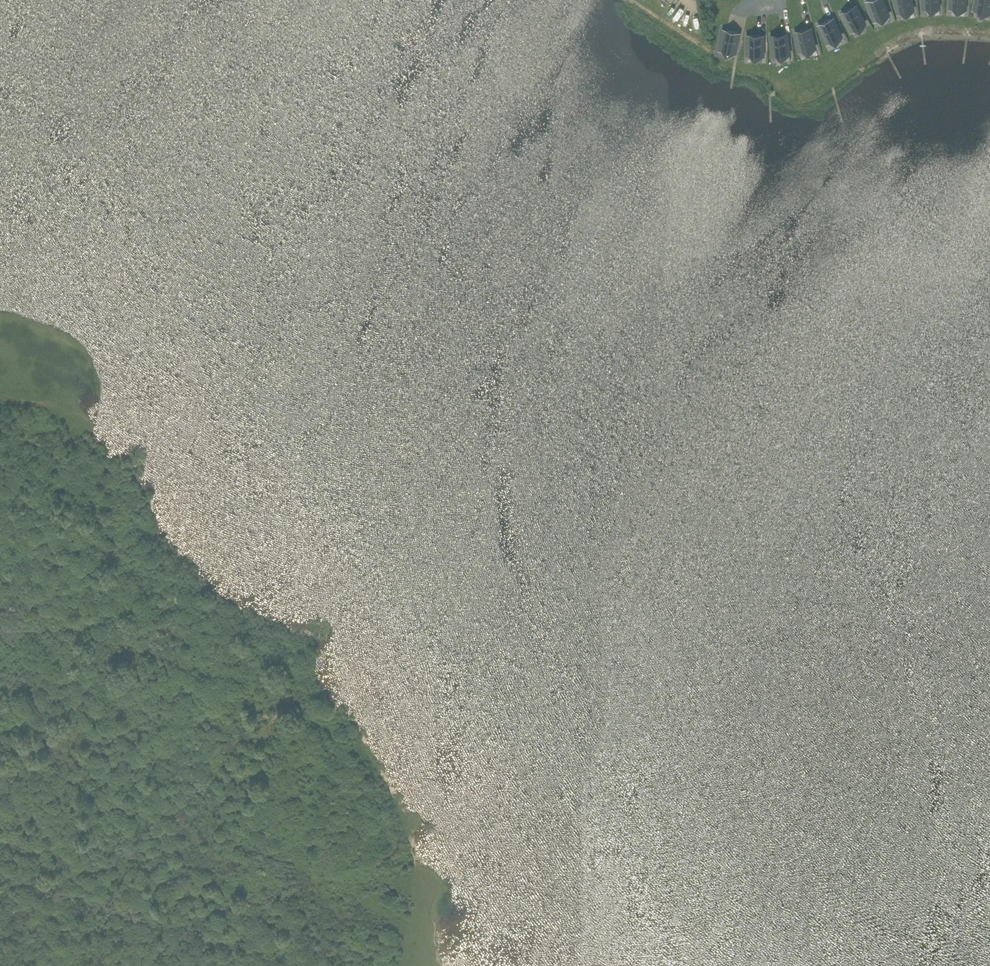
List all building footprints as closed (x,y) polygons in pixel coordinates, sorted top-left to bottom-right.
[(884,0),(869,0),(871,5),(868,7),(874,21),(877,20),(887,16),(886,14),(889,13),(884,0)] [(912,0),(894,0),(897,14),(900,13),(911,11),(911,8),(914,8),(912,0)] [(939,0),(922,0),(922,9),(926,9),(937,8),(937,6),(940,5),(939,0)] [(967,0),(949,0),(949,8),(952,8),(963,9),(963,7),(966,7),(967,0)] [(973,10),(977,10),(988,13),(988,10),(989,11),(989,0),(976,0),(973,10)] [(862,23),(865,21),(857,6),(854,8),(853,5),(843,10),(847,16),(844,18),(851,32),(854,30),(864,25),(862,23)] [(840,38),(839,35),(842,34),(834,19),(832,20),(830,17),(820,22),(824,29),(820,30),(827,44),(830,42),(840,38)] [(815,46),(812,29),(809,30),(808,27),(797,29),(799,36),(796,37),(799,52),(802,51),(813,49),(813,46),(815,46)] [(736,51),(739,34),(737,34),(737,31),(726,29),(725,36),(721,35),(718,50),(722,50),(733,53),(733,50),(736,51)] [(790,52),(788,35),(785,35),(785,32),(774,33),(774,40),(771,41),(773,56),(776,56),(787,54),(787,52),(790,52)] [(764,54),(764,36),(761,36),(761,34),(750,33),(750,40),(746,40),(746,56),(750,56),(761,56),(761,53),(764,54)]
